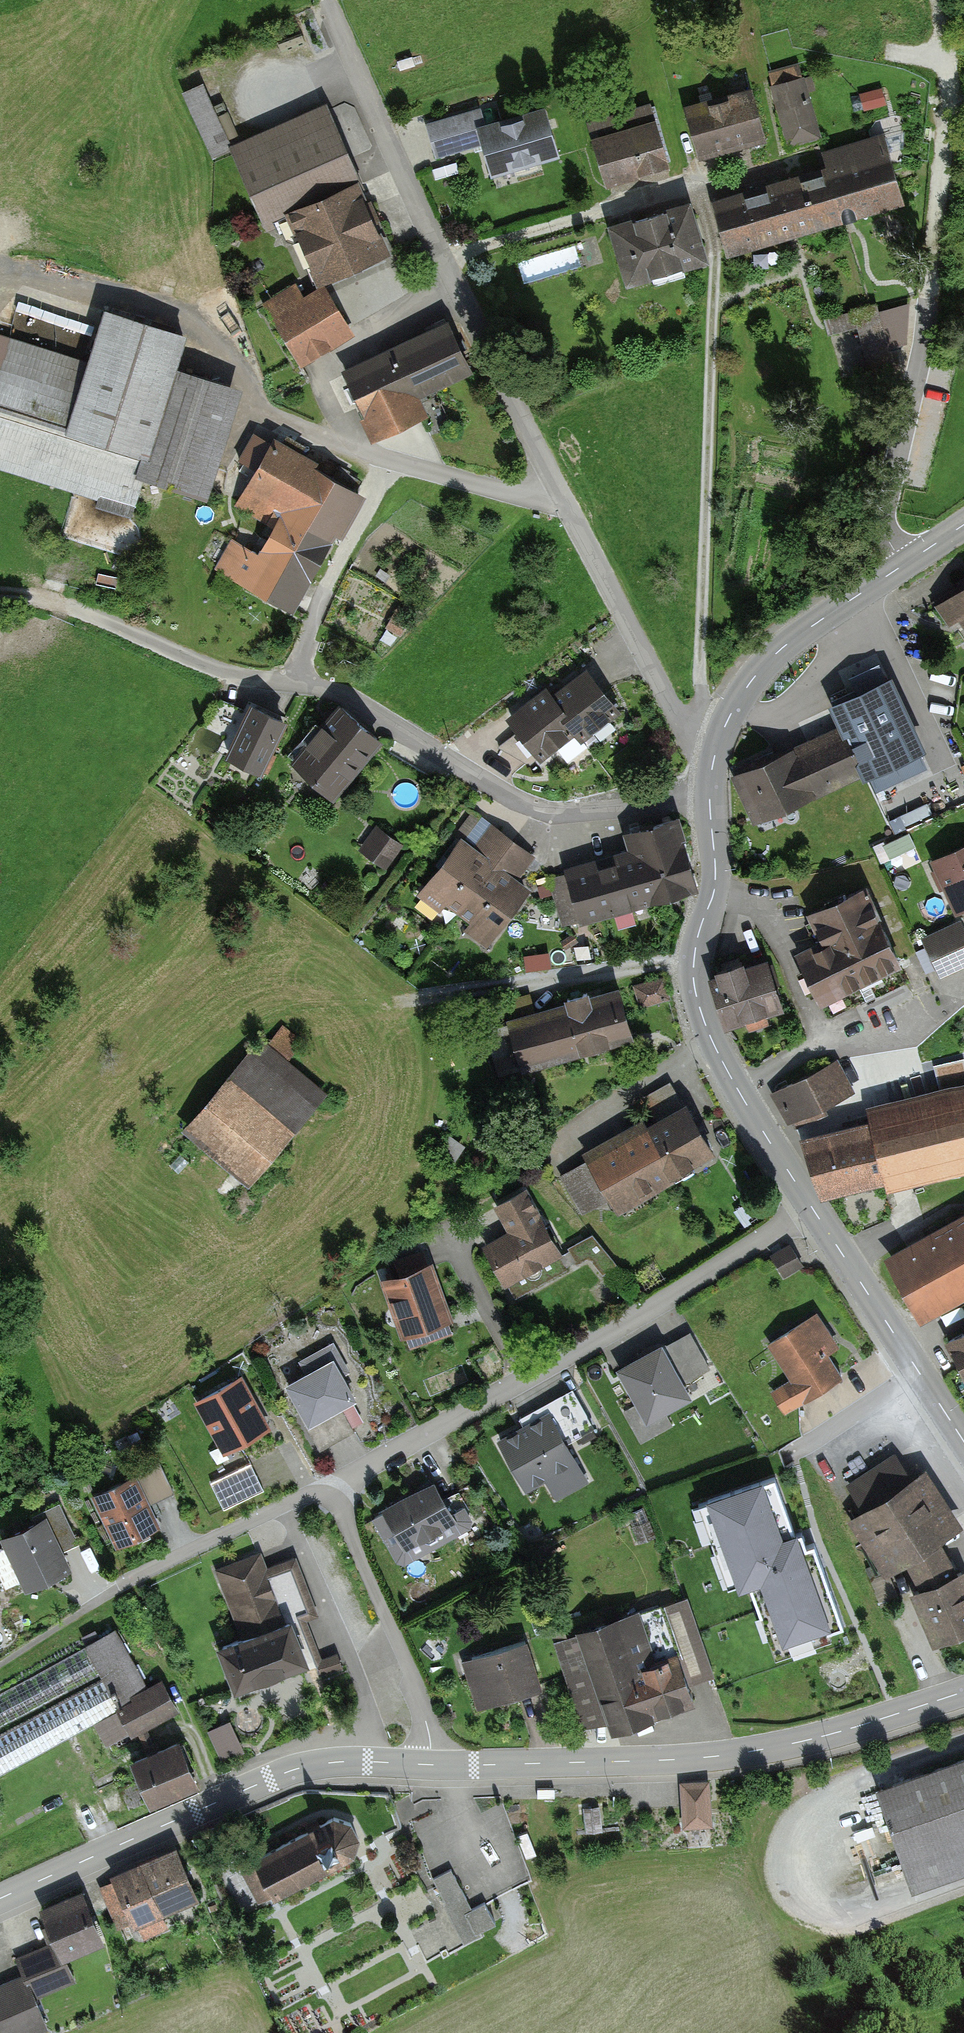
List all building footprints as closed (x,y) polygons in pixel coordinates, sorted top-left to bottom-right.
[(802,65),(770,74),(789,144),(821,135),(802,65)] [(746,88),(681,104),(694,157),(759,142),(746,88)] [(646,103),(589,116),(604,180),(661,166),(646,103)] [(319,106),(225,149),(263,229),(280,221),(312,289),(296,296),(292,287),(265,299),(295,365),(348,341),(318,278),(385,247),(319,106)] [(477,111),(425,125),(435,161),(475,150),(481,174),(551,155),(537,108),(481,124),(477,111)] [(826,170),(718,200),(732,251),(907,202),(887,132),(820,151),(826,170)] [(684,202),(605,224),(621,282),(701,260),(684,202)] [(520,263),(527,285),(584,266),(577,243),(520,263)] [(917,303),(827,306),(828,329),(866,327),(867,363),(894,362),(894,346),(919,345),(917,303)] [(10,338),(0,371),(0,466),(138,505),(145,483),(205,501),(238,389),(173,370),(183,336),(95,311),(82,358),(10,338)] [(446,324),(336,371),(365,439),(421,415),(413,396),(467,372),(446,324)] [(354,492),(267,443),(232,504),(263,522),(248,549),(232,540),(216,568),(288,608),(354,492)] [(933,602),(956,642),(963,637),(963,584),(933,602)] [(891,666),(828,697),(864,772),(927,741),(891,666)] [(540,686),(500,715),(534,762),(567,739),(573,747),(616,715),(582,668),(546,694),(540,686)] [(284,728),(242,706),(218,753),(260,775),(284,728)] [(382,745),(334,706),(286,765),(334,804),(382,745)] [(837,724),(730,773),(751,819),(858,771),(837,724)] [(634,850),(562,869),(575,920),(699,887),(680,816),(628,829),(634,850)] [(476,846),(460,835),(419,895),(493,945),(530,890),(516,881),(533,856),(489,826),(476,846)] [(396,842),(375,827),(355,856),(377,870),(396,842)] [(930,859),(958,914),(963,911),(963,842),(930,859)] [(815,950),(795,959),(815,1005),(897,969),(862,890),(801,918),(815,950)] [(924,937),(943,977),(963,967),(963,928),(961,920),(924,937)] [(761,960),(708,978),(725,1027),(778,1008),(761,960)] [(613,990),(502,1022),(517,1074),(628,1041),(613,990)] [(258,1039),(179,1130),(245,1188),(325,1097),(258,1039)] [(834,1060),(770,1091),(786,1124),(850,1093),(834,1060)] [(802,1141),(820,1202),(878,1186),(881,1196),(963,1173),(963,1085),(860,1115),(862,1124),(802,1141)] [(585,1166),(563,1177),(584,1217),(609,1204),(615,1217),(674,1186),(667,1173),(706,1153),(682,1107),(639,1130),(635,1123),(578,1153),(585,1166)] [(558,1259),(522,1194),(493,1209),(508,1236),(483,1250),(504,1288),(558,1259)] [(881,1259),(913,1320),(963,1293),(963,1216),(881,1259)] [(803,1270),(790,1249),(771,1261),(784,1282),(803,1270)] [(433,1264),(380,1284),(401,1341),(454,1322),(433,1264)] [(837,1349),(814,1313),(762,1346),(801,1408),(843,1381),(827,1355),(837,1349)] [(942,1343),(963,1383),(963,1331),(942,1343)] [(661,1345),(617,1369),(638,1407),(627,1413),(644,1444),(673,1429),(664,1412),(692,1397),(685,1384),(710,1371),(692,1337),(665,1352),(661,1345)] [(304,1375),(281,1388),(302,1425),(351,1398),(343,1384),(351,1380),(332,1344),(297,1363),(304,1375)] [(263,1431),(237,1378),(190,1402),(216,1454),(263,1431)] [(521,1421),(491,1437),(521,1491),(544,1479),(554,1498),(588,1480),(567,1441),(593,1427),(572,1387),(518,1416),(521,1421)] [(891,1461),(844,1486),(856,1509),(848,1514),(882,1577),(904,1565),(915,1587),(900,1596),(930,1653),(963,1635),(963,1582),(958,1570),(950,1574),(935,1545),(954,1535),(913,1477),(902,1483),(891,1461)] [(262,1492),(250,1466),(212,1484),(224,1510),(262,1492)] [(137,1478),(91,1496),(112,1549),(158,1530),(137,1478)] [(782,1538),(762,1482),(709,1500),(739,1585),(762,1576),(785,1640),(827,1625),(795,1534),(782,1538)] [(427,1484),(379,1510),(399,1548),(448,1522),(427,1484)] [(0,1538),(0,1541),(24,1590),(68,1569),(59,1552),(74,1544),(58,1510),(0,1538)] [(261,1548),(210,1566),(235,1631),(284,1612),(271,1579),(286,1573),(303,1619),(319,1613),(296,1553),(267,1565),(261,1548)] [(685,1595),(558,1635),(587,1725),(602,1720),(607,1734),(688,1709),(680,1683),(709,1673),(685,1595)] [(295,1611),(216,1642),(234,1691),(311,1660),(315,1661),(321,1676),(344,1668),(336,1649),(323,1656),(308,1644),(295,1611)] [(119,1705),(147,1690),(113,1631),(86,1646),(101,1673),(103,1677),(119,1705)] [(523,1637),(461,1657),(479,1711),(541,1691),(523,1637)] [(86,1646),(0,1694),(0,1729),(101,1673),(86,1646)] [(103,1677),(0,1734),(0,1775),(120,1708),(103,1677)] [(147,1690),(119,1705),(120,1708),(132,1729),(173,1706),(160,1683),(147,1690)] [(242,1749),(228,1722),(210,1731),(224,1758),(242,1749)] [(178,1743),(135,1762),(152,1800),(195,1782),(178,1743)] [(875,1783),(911,1885),(963,1866),(963,1752),(875,1783)] [(708,1779),(680,1782),(683,1828),(712,1826),(708,1779)] [(334,1817),(255,1858),(274,1894),(353,1853),(357,1837),(350,1823),(334,1817)] [(108,1882),(96,1888),(121,1936),(135,1929),(144,1946),(168,1933),(161,1919),(197,1900),(169,1847),(107,1880),(108,1882)] [(472,1909),(451,1871),(434,1881),(464,1943),(496,1926),(485,1902),(472,1909)] [(0,1986),(0,2032),(28,2032),(42,2027),(32,2001),(71,1986),(59,1957),(98,1942),(78,1890),(33,1907),(47,1942),(15,1955),(24,1977),(0,1986)]
